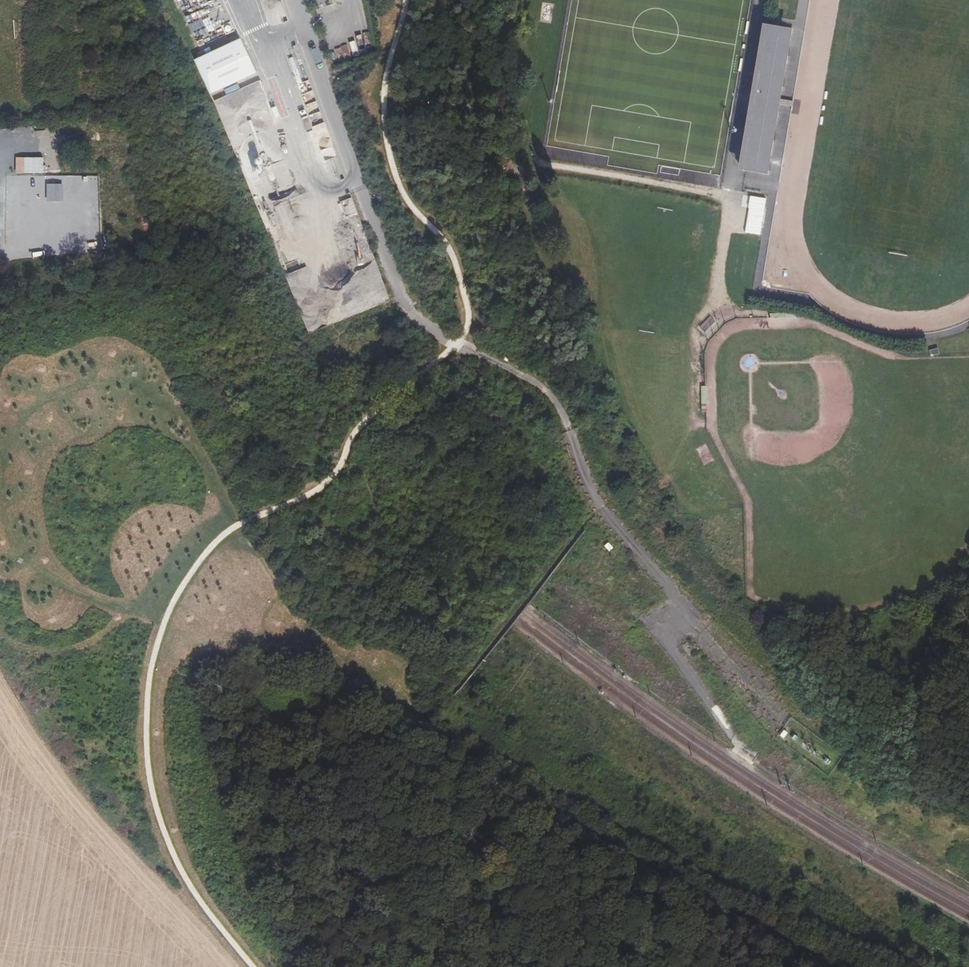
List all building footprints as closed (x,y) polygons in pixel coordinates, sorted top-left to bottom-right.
[(549,21),(551,6),(543,5),(541,20),(549,21)] [(738,172),(768,178),(793,32),(766,28),(738,172)] [(209,94),(254,75),(239,41),(195,60),(209,94)] [(748,197),(745,233),(760,235),(764,198),(748,197)] [(612,548),(608,542),(603,546),(608,552),(612,548)] [(787,733),(784,730),(779,736),(783,739),(787,733)]
